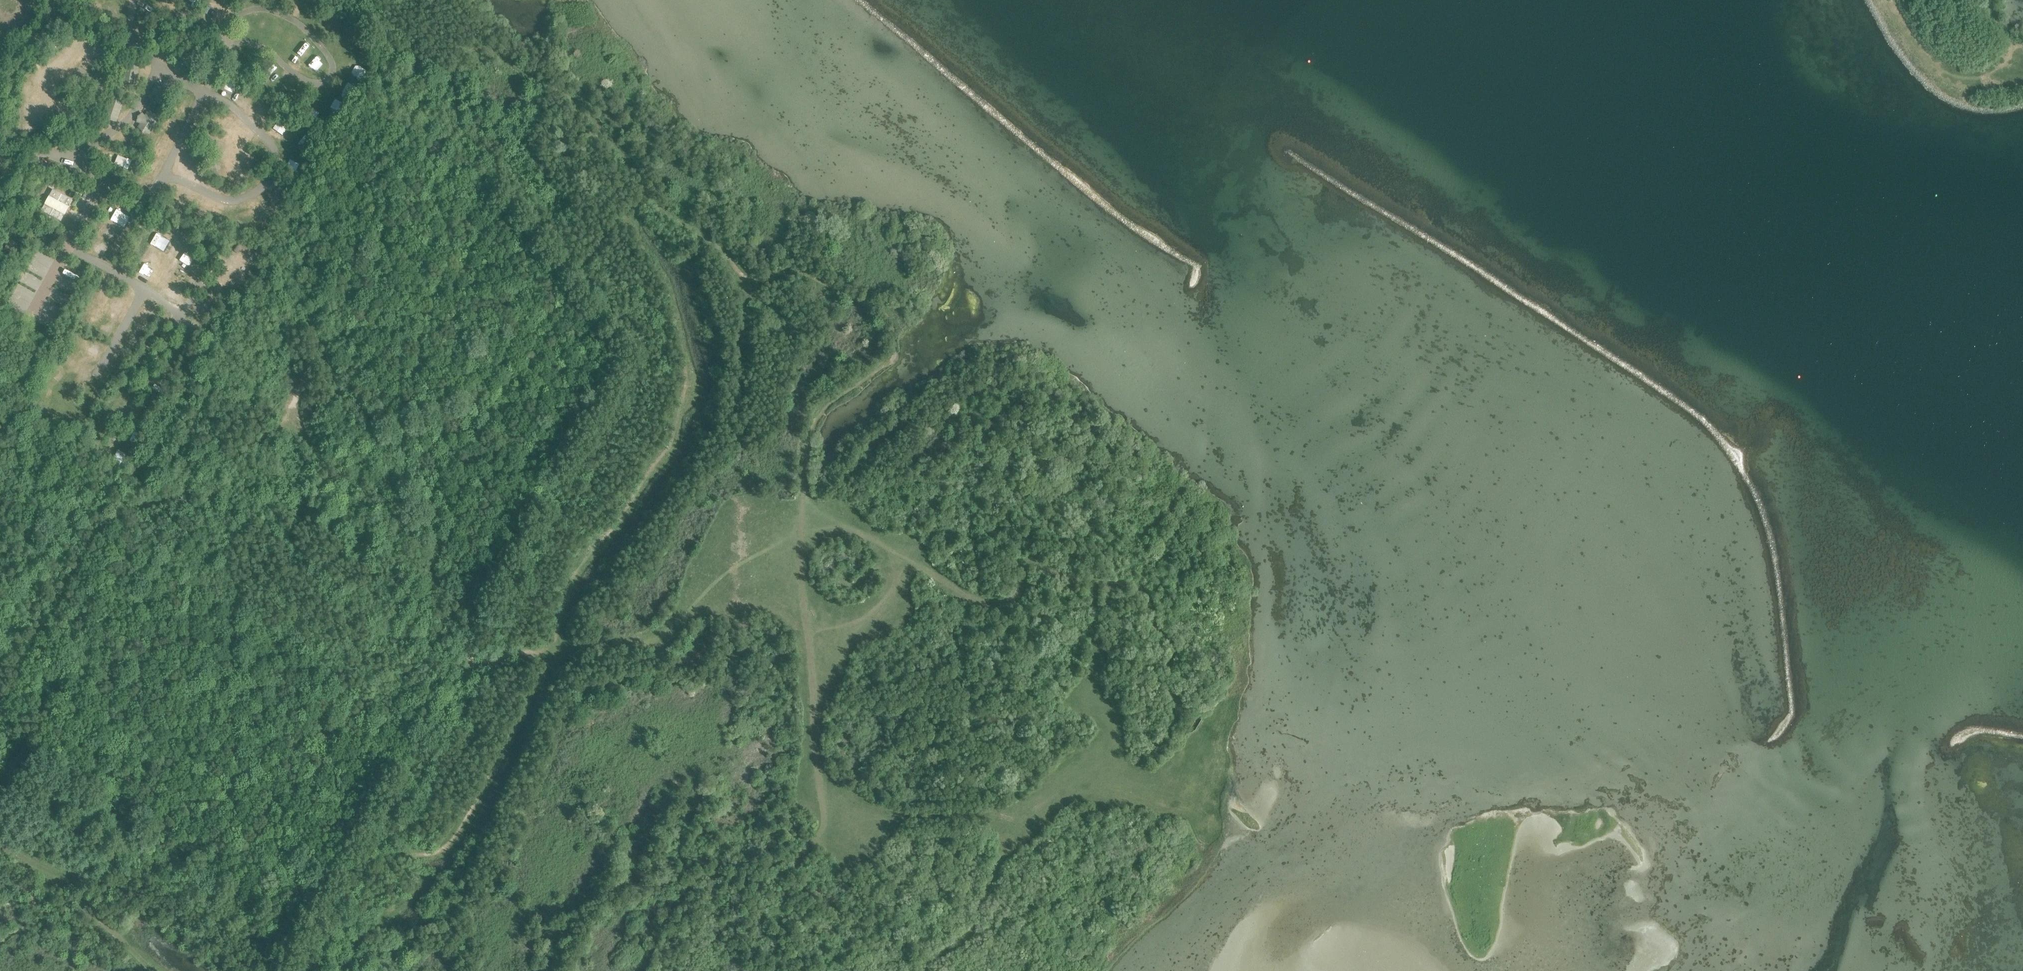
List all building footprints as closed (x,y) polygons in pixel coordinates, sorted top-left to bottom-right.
[(72,200),(53,189),(41,211),(61,221),(72,200)]
